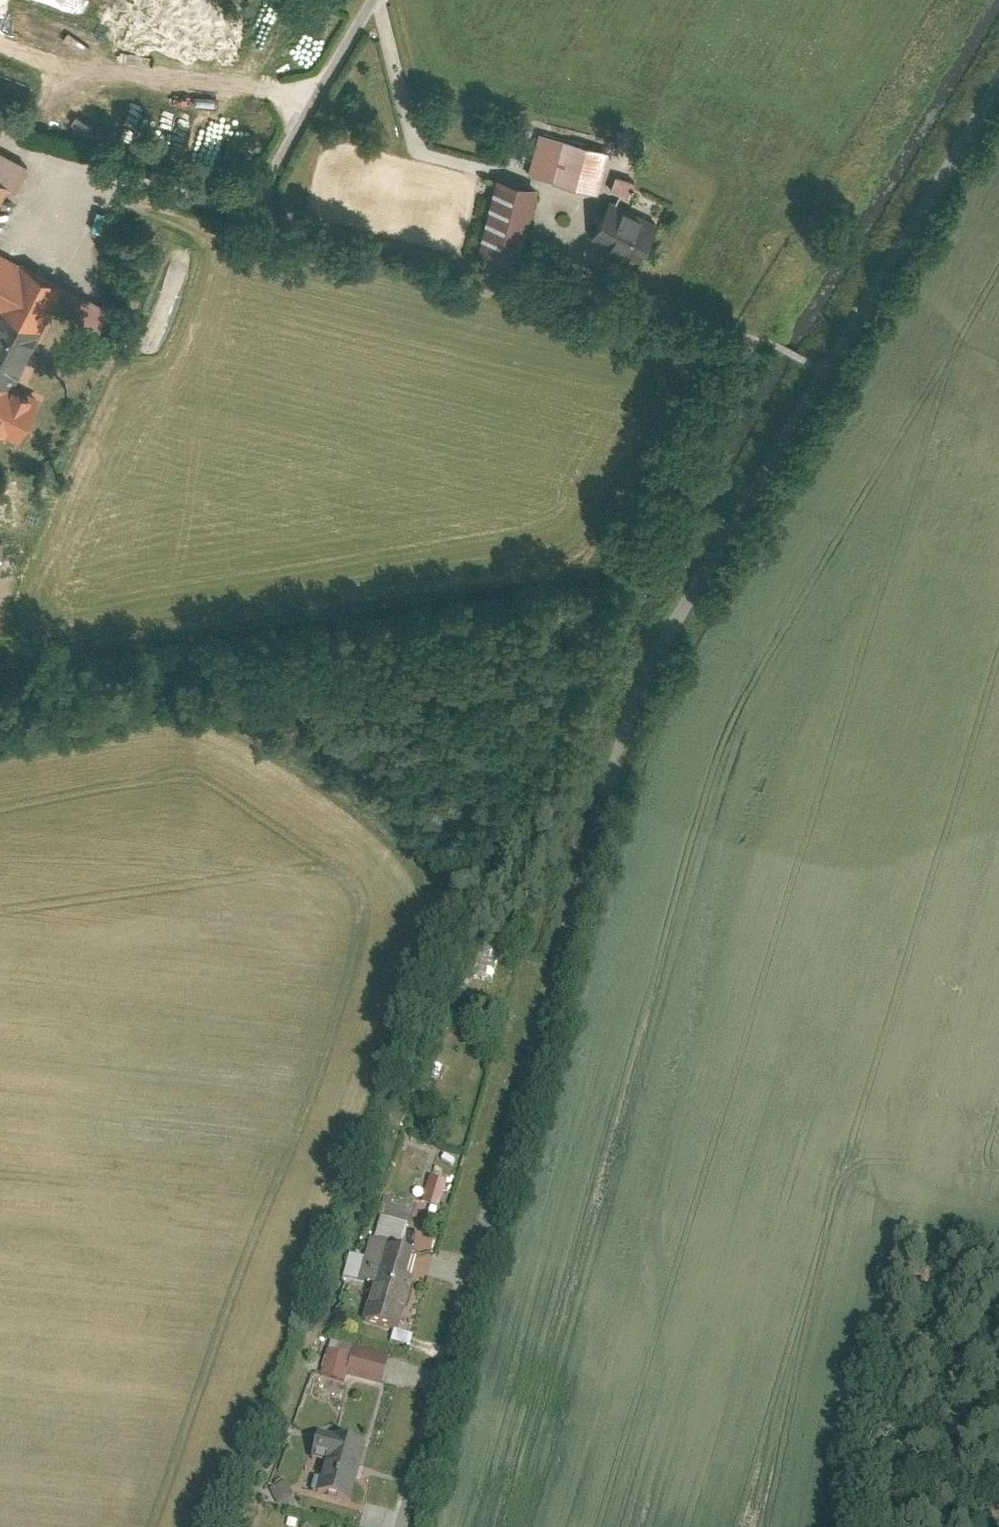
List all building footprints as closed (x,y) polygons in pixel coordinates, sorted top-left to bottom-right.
[(609,159),(542,139),(532,173),(599,193),(609,159)] [(627,193),(632,178),(613,171),(608,186),(627,193)] [(9,191),(0,186),(0,207),(9,191)] [(519,268),(537,196),(503,187),(484,260),(519,268)] [(593,235),(639,256),(655,223),(609,201),(593,235)] [(3,316),(0,322),(0,382),(14,390),(67,290),(0,254),(0,315),(3,316)] [(473,977),(493,981),(500,946),(480,942),(473,977)] [(435,1173),(426,1199),(442,1205),(450,1177),(435,1173)] [(415,1212),(389,1207),(381,1247),(407,1252),(415,1212)] [(401,1340),(419,1270),(386,1262),(368,1331),(401,1340)] [(326,1342),(321,1377),(344,1381),(345,1378),(382,1384),(387,1350),(326,1342)] [(357,1508),(367,1455),(332,1449),(322,1502),(357,1508)]
